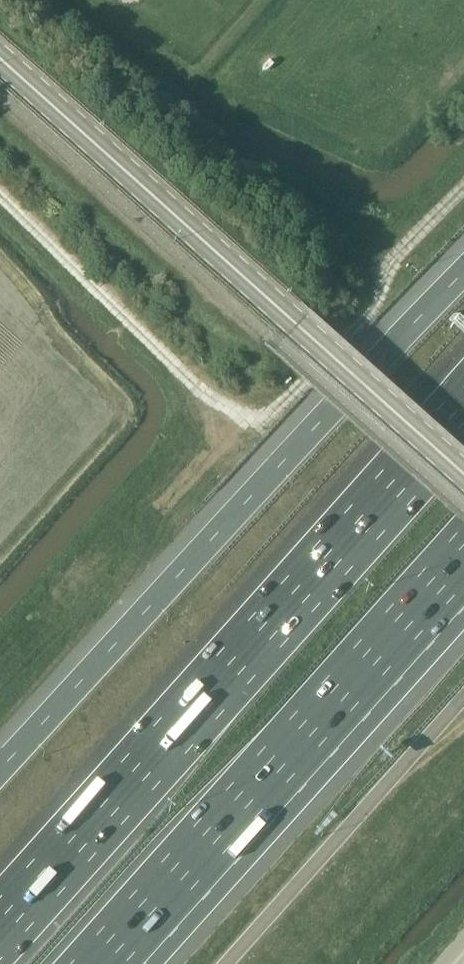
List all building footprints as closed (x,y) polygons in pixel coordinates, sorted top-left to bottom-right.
[(73,590),(74,590),(75,590),(76,589),(77,588),(77,587),(77,586),(77,585),(77,584),(77,583),(76,583),(76,582),(75,582),(74,581),(73,581),(72,581),(71,582),(70,582),(70,583),(69,584),(69,585),(69,586),(69,587),(69,588),(70,588),(70,589),(71,590),(72,590),(73,590)]
